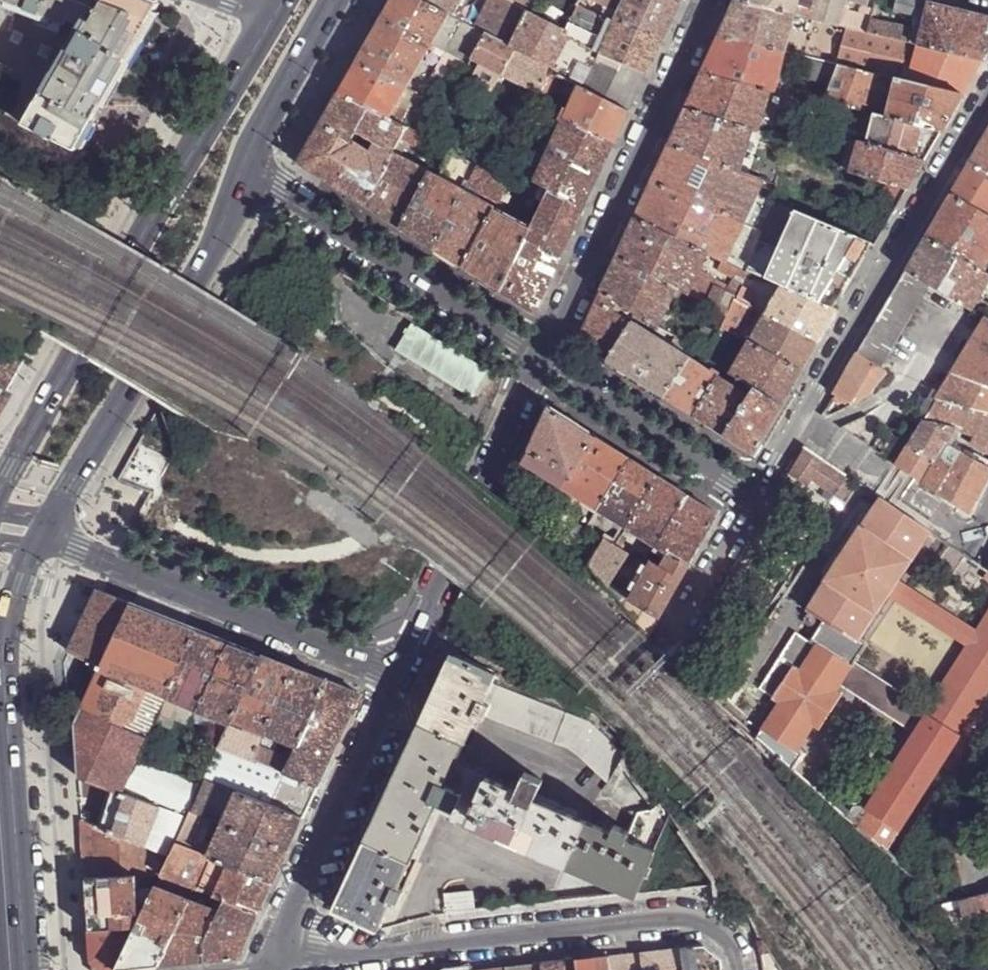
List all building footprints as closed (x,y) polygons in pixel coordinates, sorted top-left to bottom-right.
[(149,0),(0,0),(0,71),(22,82),(4,113),(76,150),(87,131),(113,85),(137,44),(159,4),(149,0)] [(486,34),(473,27),(451,16),(421,0),(392,0),(391,2),(382,17),(431,43),(446,52),(434,73),(443,78),(446,79),(454,84),(457,85),(472,58),(486,34)] [(460,0),(421,0),(451,16),(460,0)] [(528,10),(513,0),(488,0),(473,27),(486,34),(510,45),(528,10)] [(528,10),(530,11),(536,0),(513,0),(528,10)] [(580,4),(581,1),(579,0),(562,0),(550,23),(564,32),(566,33),(580,4)] [(581,1),(580,4),(605,16),(612,0),(582,0),(581,1)] [(681,1),(680,0),(626,0),(616,22),(664,37),(675,15),(681,1)] [(720,35),(786,52),(796,14),(743,0),(737,0),(731,12),(720,35)] [(796,14),(841,25),(847,0),(743,0),(796,14)] [(922,31),(873,19),(872,26),(871,32),(920,45),(983,60),(987,52),(987,16),(939,4),(924,0),(896,0),(894,7),(896,10),(925,17),(922,31)] [(597,50),(611,19),(605,16),(580,4),(566,33),(564,32),(562,35),(597,50)] [(639,93),(649,71),(607,56),(597,50),(562,35),(564,32),(550,23),(530,11),(528,10),(510,45),(518,49),(554,67),(559,69),(557,74),(580,85),(631,111),(639,93)] [(407,87),(431,43),(382,17),(369,41),(357,61),(407,87)] [(656,55),(664,37),(616,22),(611,19),(597,50),(607,56),(649,71),(656,55)] [(860,23),(859,29),(871,32),(872,26),(860,23)] [(849,27),(839,65),(880,75),(899,80),(909,82),(920,45),(871,32),(859,29),(849,27)] [(518,49),(510,45),(486,34),(472,58),(503,75),(518,49)] [(711,54),(703,72),(771,89),(775,91),(786,52),(720,35),(711,54)] [(920,45),(909,82),(963,95),(974,75),(983,60),(920,45)] [(539,93),(554,67),(518,49),(503,75),(517,82),(539,93)] [(389,118),(407,87),(357,61),(350,76),(340,92),(389,118)] [(839,65),(823,103),(839,107),(857,111),(865,113),(880,75),(839,65)] [(439,84),(443,78),(434,73),(433,72),(430,79),(439,84)] [(696,87),(687,107),(753,129),(758,131),(762,118),(771,89),(703,72),(696,87)] [(503,75),(499,84),(512,91),(517,82),(503,75)] [(449,90),(454,84),(446,79),(443,86),(449,90)] [(899,80),(889,118),(942,131),(953,111),(963,95),(909,82),(899,80)] [(624,126),(631,111),(580,85),(565,118),(616,143),(624,126)] [(799,130),(811,135),(815,125),(823,103),(775,91),(771,89),(762,118),(799,130)] [(395,154),(408,129),(389,118),(340,92),(322,125),(300,162),(330,182),(367,205),(395,154)] [(421,135),(428,139),(444,108),(433,102),(416,132),(421,135)] [(823,103),(815,125),(830,131),(839,107),(823,103)] [(670,144),(739,171),(753,129),(687,107),(679,123),(670,144)] [(510,138),(515,128),(483,111),(478,120),(510,138)] [(865,113),(857,111),(851,125),(870,133),(875,115),(865,113)] [(870,133),(866,145),(925,161),(932,148),(942,131),(889,118),(875,115),(870,133)] [(608,159),(616,143),(565,118),(551,149),(601,175),(608,159)] [(421,135),(416,132),(408,129),(395,154),(407,160),(421,135)] [(799,130),(794,142),(806,147),(811,135),(799,130)] [(982,141),(970,163),(987,173),(987,131),(982,141)] [(860,143),(852,173),(889,183),(908,188),(918,172),(925,161),(866,145),(860,143)] [(723,261),(738,268),(747,273),(748,271),(771,200),(776,186),(739,171),(670,144),(664,157),(642,204),(636,216),(708,253),(723,261)] [(595,188),(601,175),(551,149),(539,175),(540,176),(537,182),(549,188),(586,208),(595,188)] [(453,153),(440,178),(430,173),(401,227),(420,239),(435,248),(465,191),(468,186),(479,166),(453,153)] [(407,160),(395,154),(367,205),(383,215),(401,227),(430,173),(407,160)] [(970,163),(962,176),(952,193),(987,215),(987,173),(970,163)] [(499,203),(510,183),(491,172),(479,166),(468,186),(499,203)] [(908,188),(889,183),(869,219),(886,227),(895,212),(908,188)] [(499,203),(468,186),(465,191),(496,208),(499,203)] [(573,235),(586,208),(549,188),(543,200),(544,201),(531,227),(526,237),(563,257),(573,235)] [(496,208),(465,191),(435,248),(451,259),(464,267),(496,208)] [(987,260),(987,215),(952,193),(939,215),(926,237),(982,270),(987,260)] [(771,200),(748,271),(782,285),(833,307),(856,268),(866,251),(870,245),(875,246),(876,243),(771,200)] [(500,290),(526,237),(531,227),(496,208),(464,267),(481,278),(500,290)] [(627,236),(619,253),(688,292),(699,271),(708,253),(636,216),(627,236)] [(537,314),(563,257),(526,237),(500,290),(519,302),(537,314)] [(987,280),(987,274),(982,270),(926,237),(918,251),(907,270),(930,284),(971,308),(983,289),(987,280)] [(658,325),(672,297),(686,305),(691,294),(688,292),(619,253),(611,271),(602,289),(638,312),(658,325)] [(738,268),(723,261),(718,271),(733,279),(738,268)] [(717,280),(705,302),(727,315),(735,298),(742,285),(747,273),(738,268),(733,279),(730,286),(717,280)] [(885,308),(859,352),(835,394),(850,403),(853,402),(854,404),(872,393),(889,372),(881,366),(930,284),(907,270),(885,308)] [(699,271),(688,292),(691,294),(705,302),(717,280),(699,271)] [(756,293),(742,285),(735,298),(750,306),(756,293)] [(782,285),(766,314),(820,340),(829,325),(838,309),(833,307),(782,285)] [(591,348),(608,359),(633,321),(638,312),(602,289),(591,314),(578,340),(591,348)] [(727,315),(722,327),(733,333),(736,335),(753,307),(750,306),(735,298),(727,315)] [(766,314),(749,342),(802,371),(811,356),(820,340),(766,314)] [(979,329),(985,319),(976,314),(970,324),(979,329)] [(987,473),(987,465),(949,442),(954,429),(974,434),(971,441),(987,452),(987,318),(986,317),(985,319),(979,329),(953,374),(952,374),(898,465),(968,512),(978,492),(987,473)] [(638,378),(665,395),(690,356),(695,349),(675,336),(670,344),(633,321),(608,359),(638,378)] [(489,369),(414,323),(398,349),(473,396),(489,369)] [(708,357),(716,362),(733,333),(722,327),(708,357)] [(754,386),(783,405),(791,391),(802,371),(749,342),(732,372),(754,386)] [(23,360),(0,349),(0,399),(23,360)] [(694,414),(719,375),(690,356),(665,395),(682,406),(694,414)] [(708,423),(724,433),(748,394),(719,375),(694,414),(708,423)] [(767,431),(783,405),(754,386),(748,394),(724,433),(754,453),(767,431)] [(534,436),(523,460),(564,486),(596,436),(549,405),(534,436)] [(846,431),(851,434),(856,427),(874,421),(868,415),(842,427),(846,431)] [(875,447),(883,453),(894,436),(887,430),(875,447)] [(615,447),(596,436),(564,486),(599,509),(631,458),(615,447)] [(647,467),(631,458),(599,509),(628,527),(659,476),(647,467)] [(673,485),(659,476),(628,527),(656,545),(658,546),(688,494),(673,485)] [(707,506),(688,494),(658,546),(669,554),(670,553),(689,565),(703,541),(719,514),(707,506)] [(854,663),(867,643),(859,637),(889,593),(898,578),(931,529),(881,496),(862,525),(861,525),(826,579),(807,608),(811,611),(824,620),(810,641),(796,632),(760,688),(779,701),(756,737),(793,771),(804,754),(798,749),(814,723),(819,727),(840,695),(835,692),(840,684),(854,663)] [(575,546),(586,529),(578,525),(568,541),(575,546)] [(630,554),(617,544),(606,538),(589,565),(609,587),(612,582),(630,554)] [(649,567),(648,567),(632,594),(629,598),(659,618),(673,592),(689,565),(670,553),(669,554),(661,567),(652,562),(649,567)] [(978,631),(898,578),(889,593),(968,646),(967,648),(987,661),(987,614),(978,631)] [(632,594),(612,582),(609,587),(625,605),(629,598),(632,594)] [(70,653),(102,668),(79,718),(81,777),(114,790),(155,806),(168,811),(174,814),(188,819),(191,812),(204,783),(154,764),(139,759),(139,757),(160,712),(197,631),(97,590),(70,653)] [(648,634),(659,618),(629,598),(625,605),(648,634)] [(262,656),(197,631),(160,712),(173,718),(179,703),(198,710),(231,724),(233,721),(262,656)] [(924,715),(958,737),(940,765),(952,774),(987,718),(987,714),(977,707),(987,691),(987,661),(967,648),(944,684),(924,715)] [(279,663),(262,656),(233,721),(265,734),(295,669),(279,663)] [(468,662),(454,658),(445,678),(398,780),(347,889),(336,913),(378,932),(390,905),(397,908),(404,893),(397,889),(436,806),(453,814),(472,773),(454,764),(475,720),(482,722),(485,717),(568,750),(577,757),(608,785),(626,756),(579,720),(491,685),(495,676),(468,662)] [(910,698),(854,663),(840,684),(897,719),(910,698)] [(313,676),(295,669),(265,734),(297,747),(327,682),(313,676)] [(290,761),(285,773),(317,788),(359,695),(342,688),(327,682),(297,747),(290,761)] [(230,727),(231,724),(198,710),(192,723),(225,738),(230,727)] [(173,718),(160,712),(139,757),(139,759),(154,764),(175,719),(173,718)] [(924,715),(861,815),(852,808),(845,817),(885,853),(917,802),(940,765),(958,737),(924,715)] [(225,738),(206,780),(302,819),(308,808),(317,788),(285,773),(253,761),(259,749),(262,741),(230,727),(225,738)] [(290,761),(259,749),(253,761),(285,773),(290,761)] [(635,894),(642,880),(646,882),(651,869),(648,868),(654,854),(626,841),(628,835),(627,834),(614,829),(611,835),(560,812),(557,818),(532,806),(542,783),(524,774),(516,792),(486,779),(467,820),(496,834),(498,834),(509,839),(511,840),(608,882),(599,899),(635,895),(635,894)] [(204,783),(191,812),(223,825),(288,851),(294,836),(302,819),(206,780),(204,783)] [(144,834),(153,811),(158,813),(157,816),(165,820),(168,811),(155,806),(114,790),(109,807),(104,830),(143,846),(154,850),(158,840),(144,834)] [(188,819),(177,844),(208,856),(223,825),(191,812),(188,819)] [(159,852),(170,856),(171,856),(177,844),(188,819),(174,814),(159,852)] [(97,861),(96,827),(83,822),(85,861),(97,861)] [(223,825),(208,856),(213,858),(230,865),(273,883),(280,867),(288,851),(223,825)] [(144,877),(143,846),(104,830),(96,827),(97,861),(85,861),(86,880),(136,878),(143,877),(144,877)] [(161,875),(194,888),(198,890),(213,858),(208,856),(177,844),(171,856),(170,856),(161,875)] [(225,901),(259,914),(266,897),(273,883),(230,865),(216,897),(225,901)] [(143,886),(156,885),(160,876),(144,877),(143,877),(143,886)] [(90,930),(137,926),(144,911),(138,909),(136,878),(86,880),(88,911),(90,930)] [(155,967),(188,901),(155,888),(144,911),(137,926),(117,968),(117,969),(123,969),(138,969),(155,967)] [(194,888),(191,894),(207,899),(209,894),(198,890),(194,888)] [(474,912),(472,892),(444,895),(447,915),(474,912)] [(943,905),(952,920),(961,917),(961,918),(987,911),(987,893),(943,905)] [(182,964),(206,961),(203,944),(220,912),(188,901),(155,967),(182,964)] [(250,934),(259,914),(225,901),(220,912),(203,944),(206,961),(239,958),(250,934)] [(93,969),(117,969),(117,968),(137,926),(90,930),(92,956),(93,969)] [(768,955),(759,942),(757,941),(760,956),(768,955)] [(720,961),(703,948),(681,951),(684,969),(721,969),(720,961)] [(609,969),(684,969),(681,951),(668,952),(631,956),(607,959),(609,969)] [(607,959),(590,961),(574,962),(575,969),(609,969),(607,959)]
